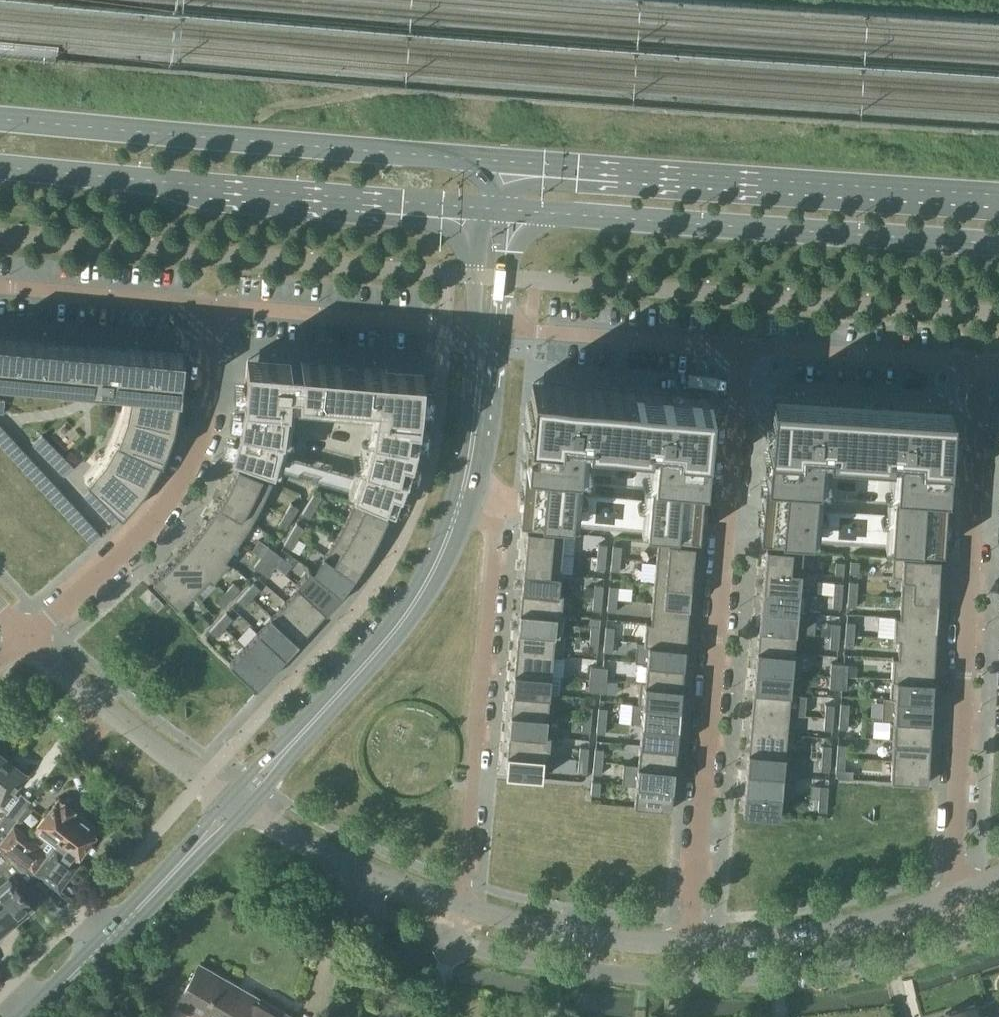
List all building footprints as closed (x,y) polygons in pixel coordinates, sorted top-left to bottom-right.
[(182,372),(183,356),(184,354),(126,348),(125,355),(102,353),(101,353),(100,353),(95,353),(74,351),(16,345),(16,349),(0,348),(0,377),(26,380),(48,382),(82,385),(83,385),(98,386),(98,383),(111,384),(111,380),(177,386),(181,386),(182,372)] [(232,451),(231,454),(273,469),(274,468),(274,466),(283,435),(285,419),(288,401),(288,396),(289,384),(299,385),(298,392),(330,395),(375,399),(373,417),(371,429),(367,446),(363,461),(353,491),(352,491),(352,492),(372,500),(394,510),(407,473),(416,436),(418,420),(420,401),(423,373),(379,369),(363,368),(340,366),(303,363),(246,358),(245,381),(243,395),(243,397),(242,409),(239,425),(236,437),(232,451)] [(529,411),(519,519),(572,524),(572,523),(619,527),(646,530),(698,535),(701,504),(704,474),(706,444),(709,415),(711,397),(590,386),(564,384),(532,381),(529,411)] [(120,514),(121,515),(122,516),(123,515),(126,511),(125,510),(123,513),(120,511),(118,509),(123,503),(127,498),(129,500),(132,502),(132,503),(131,503),(132,504),(145,489),(147,485),(146,484),(145,487),(142,485),(139,483),(142,478),(146,472),(147,472),(149,473),(151,475),(151,476),(152,476),(162,460),(164,455),(163,454),(161,458),(159,457),(157,456),(156,455),(157,452),(160,442),(162,443),(166,444),(166,445),(167,446),(174,427),(175,422),(174,422),(173,426),(168,425),(167,424),(168,415),(169,412),(169,411),(173,411),(175,412),(175,413),(176,413),(180,394),(180,393),(130,388),(126,415),(117,440),(104,461),(87,481),(93,487),(120,514)] [(761,518),(759,536),(812,540),(812,539),(843,541),(890,544),(890,545),(942,548),(943,530),(944,518),(946,488),(948,459),(949,440),(950,429),(951,406),(949,406),(949,410),(774,398),(775,394),(772,394),(770,417),(767,447),(766,458),(764,488),(762,507),(761,518)] [(84,517),(0,426),(0,445),(90,543),(91,545),(101,535),(84,517)] [(64,476),(73,467),(56,449),(41,435),(32,444),(64,476)] [(14,461),(7,467),(15,476),(21,469),(14,461)] [(238,466),(229,486),(262,502),(272,480),(238,466)] [(9,480),(0,470),(0,489),(9,480)] [(229,486),(219,504),(251,523),(262,502),(229,486)] [(108,520),(112,524),(121,515),(120,514),(93,487),(86,495),(84,496),(108,520)] [(40,490),(33,496),(41,504),(48,498),(40,490)] [(315,492),(308,503),(316,507),(322,497),(315,492)] [(354,500),(345,520),(378,536),(388,514),(354,500)] [(28,501),(4,523),(27,547),(33,542),(51,526),(46,520),(28,501)] [(291,503),(284,514),(292,518),(298,507),(291,503)] [(316,507),(308,503),(302,514),(309,518),(316,507)] [(219,504),(208,521),(238,542),(251,523),(219,504)] [(58,509),(46,520),(51,526),(52,526),(64,515),(58,509)] [(292,518),(284,514),(278,525),(286,529),(292,518)] [(345,520),(335,537),(367,556),(378,536),(345,520)] [(208,521),(196,537),(228,563),(229,562),(226,559),(238,542),(208,521)] [(296,523),(290,534),(297,538),(304,527),(296,523)] [(51,526),(33,542),(45,554),(42,556),(59,574),(90,545),(78,531),(66,542),(52,526),(51,526)] [(527,528),(525,550),(562,553),(564,532),(527,528)] [(297,538),(290,534),(284,545),(291,549),(297,538)] [(196,537),(182,553),(213,581),(228,563),(196,537)] [(335,537),(324,554),(354,575),(367,556),(335,537)] [(658,540),(656,561),(692,565),(694,543),(658,540)] [(598,544),(597,556),(605,557),(607,545),(598,544)] [(613,545),(612,558),(620,558),(621,546),(613,545)] [(766,546),(764,568),(801,571),(803,550),(766,546)] [(269,547),(261,557),(268,562),(275,552),(269,547)] [(525,550),(523,570),(560,573),(562,553),(525,550)] [(275,552),(268,562),(275,567),(282,557),(275,552)] [(182,553),(168,567),(193,594),(194,593),(201,600),(216,586),(212,582),(213,581),(182,553)] [(310,567),(309,568),(341,594),(354,575),(324,554),(313,570),(310,567)] [(893,554),(892,575),(938,578),(939,556),(893,554)] [(605,557),(597,556),(596,569),(604,569),(605,557)] [(254,567),(261,572),(268,562),(261,557),(254,567)] [(620,558),(612,558),(611,570),(619,571),(620,558)] [(656,561),(654,582),(690,585),(692,565),(656,561)] [(851,561),(850,573),(858,574),(859,561),(851,561)] [(268,562),(261,572),(267,577),(275,567),(268,562)] [(835,574),(843,575),(844,562),(836,562),(835,574)] [(193,594),(168,567),(152,582),(178,609),(193,594)] [(309,568),(295,583),(326,611),(341,594),(309,568)] [(764,568),(762,588),(799,591),(801,571),(764,568)] [(523,570),(521,590),(563,594),(563,593),(558,592),(560,573),(523,570)] [(901,578),(900,596),(937,598),(938,578),(892,575),(892,577),(901,578)] [(849,581),(848,594),(857,594),(858,582),(849,581)] [(654,582),(652,602),(689,605),(690,585),(654,582)] [(834,582),(833,595),(842,595),(843,583),(834,582)] [(233,583),(225,592),(231,598),(240,589),(233,583)] [(254,583),(245,592),(251,598),(260,589),(254,583)] [(298,587),(285,601),(312,626),(326,611),(295,583),(294,584),(298,587)] [(594,585),(593,597),(602,598),(603,585),(594,585)] [(609,586),(608,598),(617,599),(618,587),(609,586)] [(139,595),(147,603),(156,595),(148,587),(139,595)] [(762,588),(761,609),(802,612),(802,611),(797,610),(799,591),(762,588)] [(521,590),(520,611),(561,614),(563,594),(521,590)] [(231,598),(225,592),(217,601),(223,607),(231,598)] [(251,598),(245,592),(237,601),(243,607),(251,598)] [(857,594),(848,594),(847,606),(856,607),(857,594)] [(842,595),(833,595),(832,607),(841,608),(842,595)] [(148,603),(156,611),(164,604),(156,596),(148,603)] [(894,615),(894,616),(936,619),(937,598),(900,596),(899,615),(894,615)] [(602,598),(593,597),(592,609),(601,610),(602,598)] [(617,599),(608,598),(607,611),(616,611),(617,599)] [(285,601),(271,616),(298,641),(312,626),(285,601)] [(646,620),(645,622),(687,626),(689,605),(652,602),(650,621),(646,620)] [(761,609),(759,629),(800,633),(802,612),(761,609)] [(520,611),(518,631),(564,635),(564,634),(559,633),(561,614),(520,611)] [(226,613),(218,622),(224,628),(232,618),(226,613)] [(152,615),(142,625),(148,631),(155,623),(158,620),(152,615)] [(203,616),(194,625),(200,631),(209,622),(203,616)] [(271,616),(257,631),(285,656),(298,641),(271,616)] [(878,616),(877,636),(893,637),(935,639),(935,633),(935,630),(936,622),(936,619),(894,616),(894,617),(878,616)] [(224,628),(218,622),(209,631),(215,637),(224,628)] [(645,622),(644,642),(685,646),(687,626),(645,622)] [(846,622),(845,634),(854,635),(855,622),(846,622)] [(831,623),(830,635),(839,636),(840,623),(831,623)] [(591,625),(590,638),(598,638),(599,626),(591,625)] [(606,626),(605,639),(613,640),(614,627),(606,626)] [(759,629),(757,649),(798,653),(799,651),(794,651),(795,634),(800,634),(800,633),(759,629)] [(257,631),(243,646),(271,671),(285,656),(257,631)] [(518,631),(516,651),(562,655),(564,635),(518,631)] [(854,635),(845,634),(844,647),(853,647),(854,635)] [(839,636),(830,635),(829,648),(838,648),(839,636)] [(892,656),(892,657),(934,659),(935,639),(893,637),(893,638),(898,639),(897,656),(892,656)] [(598,638),(590,638),(589,650),(597,651),(598,638)] [(613,640),(605,639),(603,651),(612,652),(613,640)] [(648,644),(646,663),(683,666),(685,646),(644,642),(643,644),(648,644)] [(271,671),(243,646),(229,662),(256,687),(271,671)] [(757,649),(755,669),(797,673),(798,653),(757,649)] [(516,651),(514,672),(551,675),(552,656),(562,657),(562,655),(516,651)] [(892,657),(891,678),(933,680),(934,659),(892,657)] [(640,681),(640,683),(681,687),(683,666),(646,663),(645,682),(640,681)] [(831,663),(830,675),(838,676),(839,663),(831,663)] [(839,663),(838,676),(847,676),(848,664),(839,663)] [(223,665),(213,676),(219,682),(229,671),(223,665)] [(590,666),(589,678),(598,679),(599,667),(590,666)] [(599,667),(598,679),(606,680),(607,668),(599,667)] [(755,669),(753,690),(790,693),(792,674),(796,675),(797,673),(755,669)] [(514,672),(512,692),(554,696),(554,694),(549,694),(551,675),(514,672)] [(829,688),(838,688),(838,676),(830,675),(829,688)] [(838,676),(838,688),(846,689),(847,676),(838,676)] [(588,691),(597,692),(598,679),(589,678),(588,691)] [(891,678),(890,698),(932,700),(933,680),(891,678)] [(598,679),(597,692),(605,692),(606,680),(598,679)] [(640,683),(638,703),(680,707),(681,687),(640,683)] [(753,690),(752,710),(788,713),(790,693),(753,690)] [(512,692),(511,712),(552,716),(554,696),(512,692)] [(895,700),(894,719),(931,721),(932,700),(890,698),(890,700),(895,700)] [(632,704),(631,723),(641,724),(678,727),(680,707),(638,703),(638,705),(632,704)] [(840,703),(840,716),(848,716),(849,704),(840,703)] [(825,704),(825,717),(833,717),(834,705),(825,704)] [(584,706),(582,719),(591,720),(592,707),(584,706)] [(598,708),(597,720),(606,721),(607,709),(598,708)] [(752,710),(750,730),(786,734),(788,713),(752,710)] [(511,712),(509,733),(550,736),(550,735),(545,734),(547,717),(552,718),(552,716),(511,712)] [(848,716),(840,716),(839,728),(847,729),(848,716)] [(823,727),(824,718),(814,717),(813,726),(823,727)] [(833,717),(825,717),(824,729),(832,730),(833,717)] [(591,720),(582,719),(581,731),(590,732),(591,720)] [(894,719),(893,739),(930,741),(931,721),(894,719)] [(606,721),(597,720),(596,733),(605,733),(606,721)] [(641,724),(639,744),(676,748),(678,727),(641,724)] [(750,730),(748,751),(789,754),(790,753),(785,753),(786,734),(750,730)] [(509,733),(507,753),(548,757),(550,736),(509,733)] [(893,739),(892,759),(929,761),(930,741),(893,739)] [(639,744),(637,765),(674,768),(676,748),(639,744)] [(837,744),(836,756),(845,757),(846,745),(837,744)] [(822,745),(822,757),(830,758),(831,746),(822,745)] [(580,747),(579,759),(587,760),(588,748),(580,747)] [(595,748),(594,761),(602,761),(603,749),(595,748)] [(748,751),(746,771),(788,775),(789,754),(748,751)] [(9,757),(9,756),(7,759),(0,753),(0,769),(9,757)] [(548,757),(507,753),(505,775),(542,778),(543,758),(548,758),(548,757)] [(845,757),(836,756),(836,769),(844,769),(845,757)] [(0,769),(0,800),(3,803),(26,774),(23,772),(25,769),(18,763),(16,766),(8,760),(10,757),(9,757),(0,769)] [(830,758),(822,757),(821,770),(829,770),(830,758)] [(587,760),(579,759),(578,772),(586,773),(587,760)] [(929,761),(892,759),(891,781),(927,783),(929,761)] [(602,761),(594,761),(593,773),(601,774),(602,761)] [(637,765),(636,785),(672,788),(674,768),(637,765)] [(746,771),(744,792),(781,795),(783,776),(787,776),(788,775),(746,771)] [(591,786),(591,794),(599,795),(600,782),(592,781),(591,786)] [(541,784),(539,799),(548,800),(549,785),(541,784)] [(672,788),(636,785),(634,807),(670,810),(672,788)] [(853,785),(852,794),(863,795),(864,786),(853,785)] [(820,786),(819,798),(827,799),(828,786),(820,786)] [(570,787),(569,796),(584,797),(584,792),(580,788),(570,787)] [(881,787),(880,806),(889,807),(889,802),(890,787),(881,787)] [(781,795),(744,792),(742,813),(779,816),(781,795)] [(0,844),(0,845),(35,873),(57,845),(80,816),(78,815),(80,812),(79,812),(78,813),(69,806),(70,803),(65,799),(61,800),(58,798),(34,830),(54,845),(47,855),(39,849),(40,847),(13,827),(14,826),(0,844)] [(827,799),(819,798),(818,810),(826,811),(827,799)] [(600,804),(599,813),(610,814),(611,805),(600,804)] [(626,806),(624,821),(632,822),(633,822),(634,807),(626,806)] [(14,826),(12,824),(17,818),(7,811),(0,819),(0,844),(14,826)] [(57,845),(35,873),(59,891),(80,863),(75,860),(88,843),(92,843),(96,838),(95,834),(98,830),(80,816),(57,845)] [(779,816),(777,831),(779,831),(786,832),(787,817),(779,816)] [(806,819),(805,828),(816,829),(817,820),(806,819)] [(13,921),(21,915),(23,916),(29,911),(29,908),(31,906),(18,890),(36,874),(35,874),(35,873),(0,845),(0,905),(13,921)] [(0,905),(0,935),(4,932),(4,929),(13,921),(0,905)] [(196,1016),(293,1016),(252,994),(245,1006),(217,989),(220,983),(196,969),(182,993),(183,994),(176,1006),(196,1016)] [(984,1015),(980,1016),(976,1004),(950,1012),(951,1016),(988,1016),(984,1015)]
